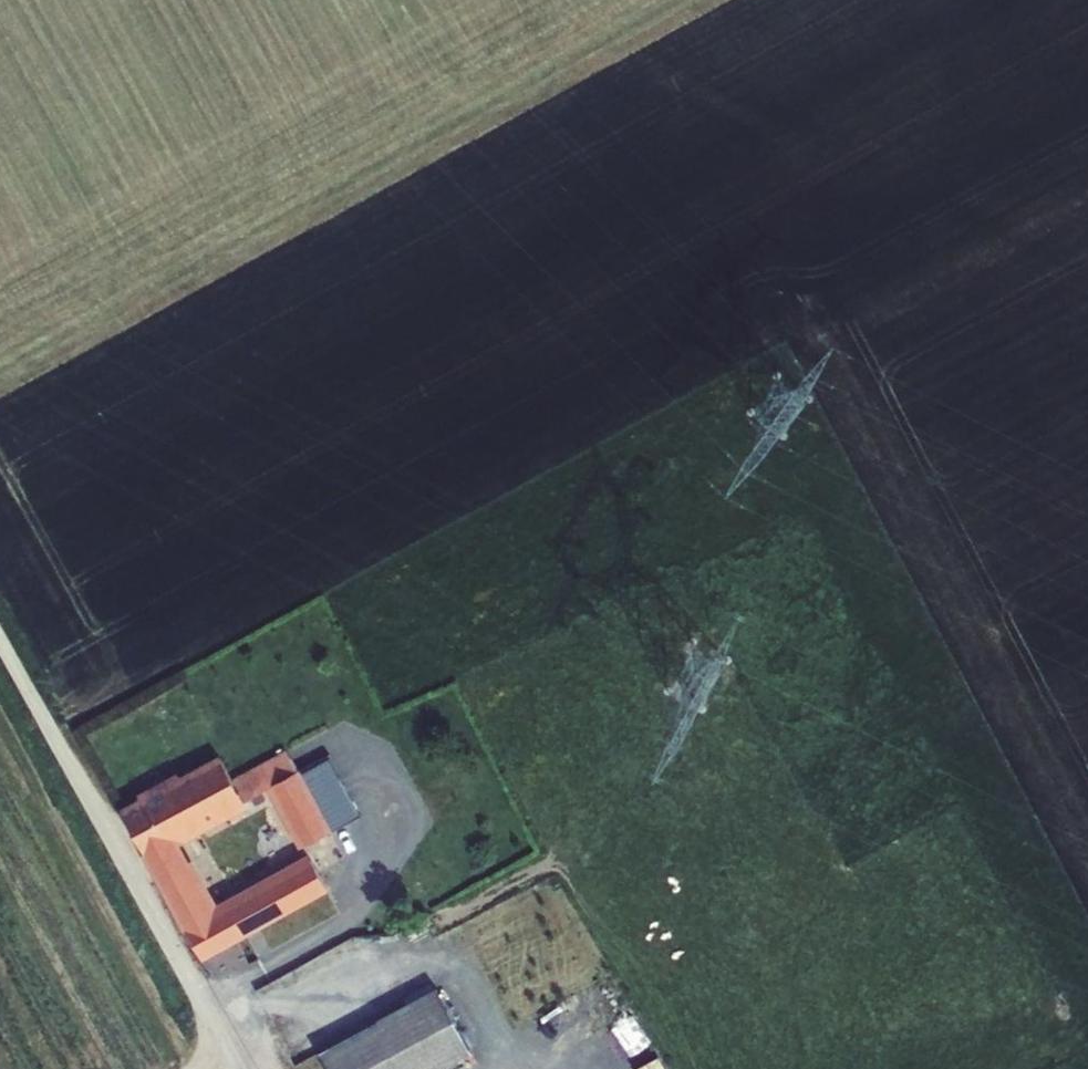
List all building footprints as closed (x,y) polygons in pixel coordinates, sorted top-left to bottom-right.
[(134,779),(109,793),(149,864),(214,983),(252,961),(340,913),(310,860),(213,913),(174,840),(270,789),(301,847),(361,815),(329,755),(297,771),(286,753),(232,782),(219,759),(145,799),(134,779)] [(331,950),(252,991),(291,1066),(318,1052),(327,1068),(437,1068),(469,1052),(436,990),(370,1025),(331,950)]
